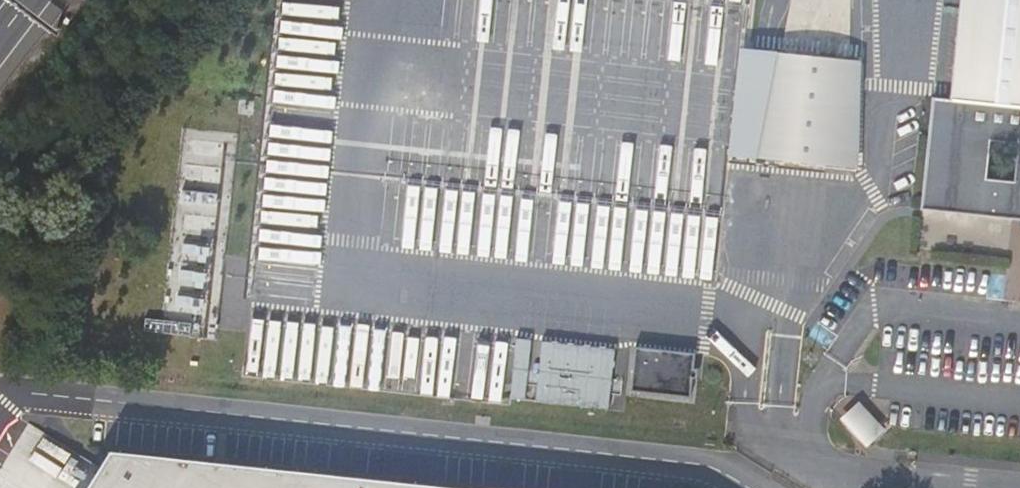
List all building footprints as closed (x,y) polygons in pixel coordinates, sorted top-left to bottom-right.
[(930,213),(1019,224),(1019,0),(963,0),(952,101),(937,100),(925,203),(931,204),(930,213)] [(758,161),(777,163),(789,59),(777,58),(758,161)] [(777,163),(835,168),(844,64),(789,59),(777,163)] [(844,64),(835,168),(855,170),(854,64),(844,64)] [(609,407),(615,347),(547,340),(546,350),(587,354),(588,350),(599,351),(595,393),(572,390),(571,403),(609,407)] [(698,380),(659,376),(656,406),(695,410),(698,380)] [(842,416),(867,445),(886,428),(861,399),(842,416)] [(284,475),(115,456),(103,476),(115,483),(112,487),(401,487),(284,475)] [(115,483),(103,476),(96,487),(112,487),(115,483)]
